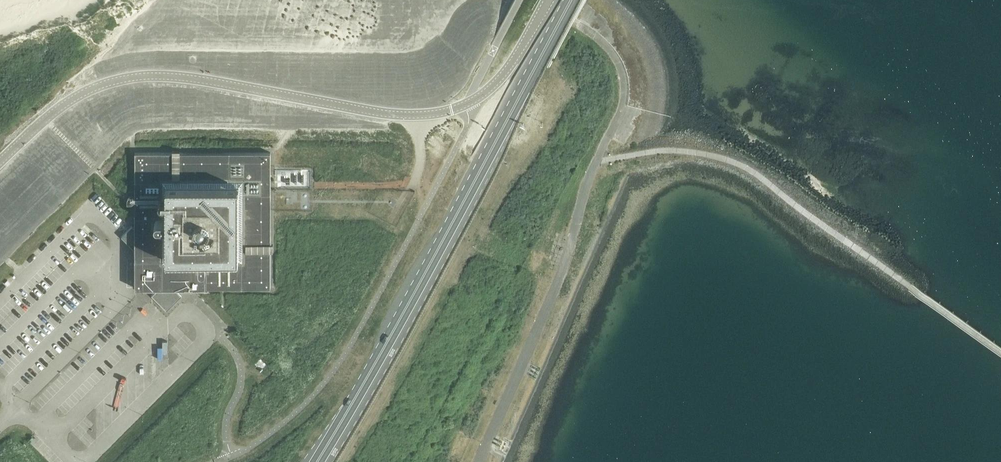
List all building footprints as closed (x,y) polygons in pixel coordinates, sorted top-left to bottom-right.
[(130,227),(121,236),(135,249),(135,287),(159,287),(151,294),(167,310),(182,295),(175,287),(204,287),(270,287),(270,152),(135,152),(135,220),(135,227),(132,225),(130,227)]
